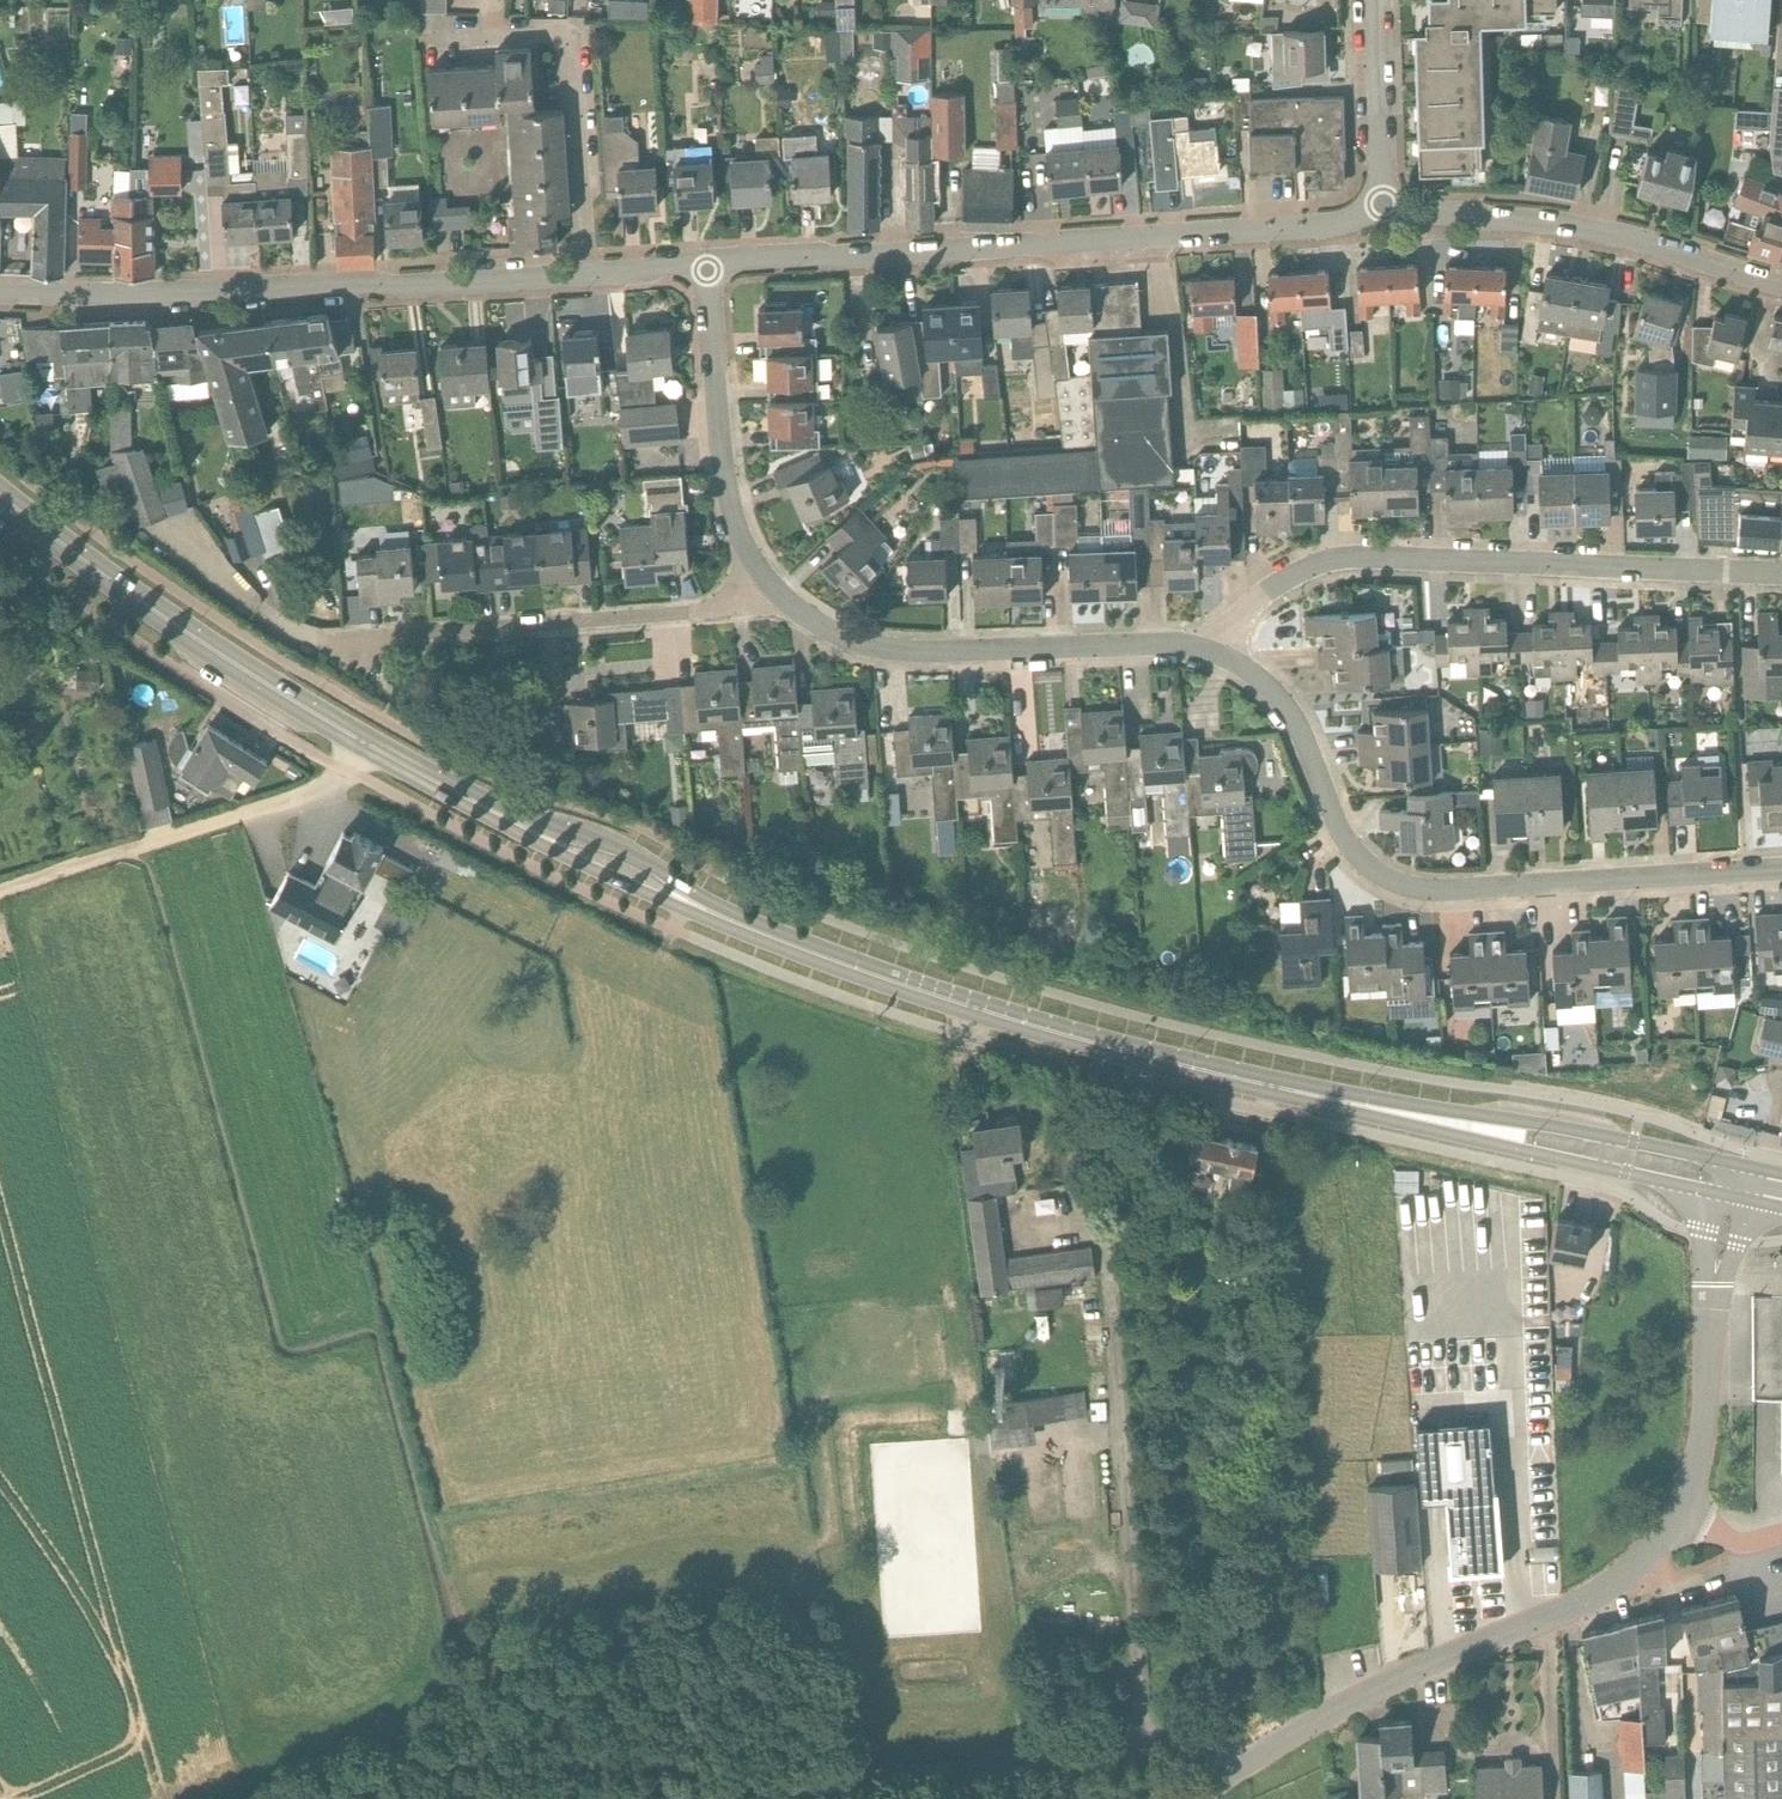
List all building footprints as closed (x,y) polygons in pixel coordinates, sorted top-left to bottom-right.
[(118,13),(132,13),(132,0),(118,0),(118,13)] [(249,9),(267,7),(267,0),(248,0),(249,9)] [(411,11),(413,11),(413,12),(446,12),(447,0),(410,0),(411,11)] [(566,13),(567,0),(549,0),(548,12),(566,13)] [(690,20),(718,21),(719,0),(690,0),(690,20)] [(837,25),(839,25),(855,25),(854,0),(836,0),(837,25)] [(1085,3),(1085,0),(1013,0),(1013,3),(1014,3),(1015,37),(1026,36),(1024,4),(1034,4),(1034,2),(1037,1),(1039,2),(1085,3)] [(1085,3),(1085,19),(1111,20),(1111,0),(1085,0),(1085,3)] [(1157,25),(1162,2),(1150,0),(1125,0),(1121,17),(1157,25)] [(1523,21),(1546,21),(1546,10),(1557,9),(1556,0),(1441,0),(1441,7),(1432,8),(1432,18),(1425,18),(1426,33),(1418,33),(1418,37),(1426,36),(1426,48),(1418,49),(1419,71),(1427,71),(1427,83),(1419,83),(1420,105),(1428,105),(1428,117),(1417,117),(1418,139),(1429,139),(1429,151),(1418,151),(1419,173),(1473,171),(1473,165),(1482,165),(1481,139),(1484,139),(1481,22),(1523,21)] [(1581,15),(1615,17),(1615,16),(1615,0),(1581,0),(1581,15)] [(1683,0),(1629,0),(1629,7),(1657,8),(1657,24),(1683,25),(1683,9),(1683,0)] [(1738,35),(1741,0),(1697,0),(1697,21),(1711,23),(1710,32),(1738,35)] [(1738,35),(1767,37),(1770,0),(1741,0),(1738,35)] [(1772,113),(1771,130),(1770,141),(1773,170),(1781,173),(1781,0),(1780,0),(1778,30),(1773,92),(1772,113)] [(609,17),(646,19),(646,2),(610,1),(609,17)] [(148,3),(148,23),(163,23),(162,2),(148,3)] [(835,2),(818,2),(818,18),(835,18),(835,2)] [(1272,32),(1277,32),(1278,17),(1261,17),(1261,33),(1272,33),(1272,32)] [(1227,20),(1215,19),(1214,32),(1226,33),(1227,20)] [(827,58),(839,59),(839,25),(837,25),(838,29),(827,29),(827,58)] [(898,79),(932,79),(931,29),(912,30),(891,30),(891,31),(891,50),(891,54),(898,54),(898,79)] [(1302,68),(1326,67),(1325,30),(1277,32),(1272,32),(1272,33),(1273,87),(1303,83),(1302,68)] [(874,50),(891,50),(891,31),(874,31),(874,50)] [(1543,35),(1543,45),(1563,45),(1563,35),(1543,35)] [(1563,54),(1579,54),(1580,39),(1564,38),(1563,54)] [(131,55),(131,39),(118,39),(118,55),(131,55)] [(1017,147),(1017,121),(1015,42),(1006,41),(1006,48),(990,48),(990,81),(995,81),(997,147),(1017,147)] [(435,125),(501,118),(500,104),(534,102),(531,49),(511,50),(511,56),(498,57),(497,51),(496,51),(497,65),(430,70),(435,125)] [(773,83),(773,55),(761,56),(761,64),(755,64),(756,84),(773,83)] [(1697,70),(1711,71),(1712,55),(1698,55),(1697,70)] [(1614,58),(1613,74),(1629,75),(1630,59),(1614,58)] [(197,70),(207,183),(216,182),(215,176),(229,175),(222,112),(223,112),(222,83),(229,83),(228,69),(210,69),(197,70)] [(1163,80),(1159,76),(1151,84),(1155,88),(1163,80)] [(1206,77),(1185,79),(1186,94),(1207,92),(1206,77)] [(1233,91),(1249,91),(1249,78),(1233,78),(1233,91)] [(1639,90),(1612,85),(1610,132),(1650,140),(1652,127),(1633,124),(1639,90)] [(791,108),(790,89),(775,90),(776,108),(791,108)] [(1234,92),(1235,129),(1249,128),(1250,167),(1295,166),(1295,164),(1330,163),(1330,157),(1346,157),(1344,96),(1251,99),(1250,91),(1234,92)] [(963,93),(933,94),(934,154),(964,153),(963,93)] [(1056,101),(1058,127),(1082,125),(1080,98),(1056,101)] [(12,124),(12,103),(0,103),(0,124),(12,124)] [(370,130),(370,145),(371,145),(372,185),(387,185),(386,155),(392,155),(390,105),(369,106),(370,130)] [(1131,106),(1131,111),(1132,125),(1151,124),(1149,105),(1131,106)] [(510,216),(512,248),(558,245),(555,212),(569,211),(563,110),(507,113),(517,216),(510,216)] [(1735,128),(1771,130),(1772,113),(1736,110),(1735,128)] [(1133,136),(1132,125),(1131,111),(1114,112),(1117,137),(1133,136)] [(72,113),(71,131),(70,186),(86,186),(88,132),(88,113),(72,113)] [(1525,186),(1577,196),(1583,152),(1567,149),(1571,120),(1537,114),(1525,186)] [(621,209),(623,209),(623,208),(655,206),(653,167),(640,168),(638,140),(625,130),(624,115),(603,116),(607,196),(620,195),(621,209)] [(287,116),(288,170),(255,171),(256,181),(260,237),(294,235),(291,200),(290,178),(308,177),(306,116),(287,116)] [(1191,175),(1219,172),(1216,128),(1189,130),(1187,116),(1151,119),(1157,183),(1177,181),(1176,169),(1190,168),(1191,175)] [(844,141),(848,141),(851,228),(878,227),(877,141),(892,141),(892,117),(876,117),(844,117),(844,141)] [(1086,149),(1084,149),(1082,125),(1058,127),(1045,129),(1047,152),(1050,193),(1089,189),(1086,149)] [(370,130),(356,130),(356,146),(370,145),(370,130)] [(829,154),(817,154),(816,135),(783,137),(785,157),(791,157),(794,197),(832,195),(829,154)] [(734,201),(771,199),(769,166),(780,165),(779,147),(778,136),(755,138),(756,148),(755,148),(756,158),(732,159),(734,201)] [(933,226),(931,136),(906,136),(908,226),(933,226)] [(375,261),(372,185),(371,145),(370,145),(356,146),(332,146),(339,263),(375,261)] [(1089,189),(1122,186),(1119,146),(1086,149),(1089,189)] [(714,202),(712,161),(712,147),(674,148),(678,205),(714,202)] [(1649,149),(1645,166),(1637,190),(1687,203),(1696,156),(1667,149),(1665,155),(1649,149)] [(67,159),(32,158),(4,157),(4,182),(2,182),(2,186),(1,212),(35,213),(32,274),(63,275),(67,159)] [(130,168),(131,197),(116,197),(117,213),(117,227),(117,237),(132,237),(133,249),(153,250),(153,196),(152,196),(152,192),(182,192),(181,167),(130,168)] [(963,169),(963,224),(1012,225),(1010,170),(963,169)] [(1761,216),(1757,227),(1729,218),(1722,241),(1781,259),(1781,191),(1745,176),(1736,201),(1734,206),(1761,216)] [(256,181),(239,182),(229,183),(230,193),(230,199),(228,199),(228,200),(223,201),(225,239),(260,237),(256,181)] [(387,198),(389,241),(422,239),(420,196),(387,198)] [(432,199),(433,229),(449,228),(448,206),(448,198),(432,199)] [(153,276),(153,250),(133,249),(132,237),(117,237),(117,227),(102,226),(102,217),(80,217),(80,238),(79,238),(79,261),(116,261),(116,276),(153,276)] [(1377,288),(1378,295),(1380,300),(1385,307),(1393,313),(1402,315),(1412,314),(1420,310),(1427,303),(1431,294),(1431,285),(1428,276),(1423,268),(1414,263),(1405,261),(1396,262),(1387,267),(1382,273),(1378,280),(1377,288)] [(1457,299),(1474,300),(1476,267),(1446,265),(1442,314),(1455,315),(1457,299)] [(1372,299),(1380,300),(1378,295),(1377,288),(1378,280),(1382,273),(1387,267),(1357,268),(1359,318),(1373,317),(1372,299)] [(1476,267),(1474,300),(1489,301),(1488,317),(1501,318),(1506,268),(1476,267)] [(1298,272),(1300,301),(1317,300),(1318,318),(1331,318),(1328,270),(1298,272)] [(1298,272),(1268,274),(1269,321),(1284,321),(1284,302),(1300,301),(1298,272)] [(1529,289),(1525,313),(1525,316),(1526,316),(1522,341),(1535,343),(1537,329),(1568,334),(1577,280),(1546,275),(1543,294),(1529,292),(1530,290),(1529,289)] [(1234,276),(1191,278),(1195,332),(1212,331),(1211,310),(1235,309),(1234,276)] [(1620,314),(1619,314),(1621,302),(1605,299),(1608,285),(1577,280),(1568,334),(1599,340),(1597,353),(1609,355),(1613,332),(1618,332),(1620,314)] [(956,457),(959,499),(962,498),(980,497),(1127,487),(1147,486),(1173,484),(1173,485),(1195,484),(1194,467),(1172,468),(1167,394),(1173,394),(1168,330),(1141,332),(1137,282),(1057,288),(1054,288),(1054,289),(1057,289),(1059,308),(1045,310),(1050,344),(1056,393),(1058,393),(1063,450),(956,457)] [(1031,341),(1028,288),(1027,288),(1027,289),(997,291),(995,291),(995,290),(993,290),(998,332),(999,332),(999,330),(1012,330),(1014,358),(1027,358),(1026,341),(1031,341)] [(1648,338),(1651,369),(1635,369),(1634,432),(1673,432),(1675,369),(1671,343),(1677,325),(1672,323),(1679,302),(1647,292),(1634,333),(1648,338)] [(817,337),(807,337),(807,335),(803,336),(803,325),(803,323),(802,323),(802,308),(788,309),(787,302),(765,303),(765,309),(759,310),(760,333),(765,333),(766,355),(760,356),(760,357),(808,355),(808,351),(815,351),(817,351),(817,337)] [(985,399),(1000,398),(997,363),(982,365),(981,354),(982,354),(978,303),(952,305),(954,355),(955,365),(956,365),(956,374),(982,373),(985,399)] [(911,323),(923,396),(941,395),(939,356),(954,355),(952,305),(924,306),(925,322),(911,323)] [(1716,353),(1738,358),(1743,337),(1742,337),(1746,318),(1725,313),(1724,319),(1714,317),(1712,328),(1706,327),(1694,327),(1694,326),(1692,326),(1693,358),(1713,363),(1716,353)] [(330,320),(329,314),(299,318),(312,392),(313,392),(316,409),(326,407),(320,375),(343,371),(341,356),(355,353),(349,318),(330,320)] [(1259,376),(1259,366),(1256,314),(1236,315),(1239,368),(1239,367),(1240,377),(1259,376)] [(1774,315),(1774,316),(1769,340),(1781,343),(1781,317),(1774,315)] [(299,318),(265,322),(277,362),(275,362),(277,366),(279,366),(281,380),(295,377),(298,395),(312,392),(299,318)] [(910,320),(878,327),(882,365),(885,381),(887,380),(891,404),(924,399),(923,396),(911,323),(910,320)] [(146,322),(109,323),(111,384),(113,384),(113,379),(159,378),(159,377),(160,368),(158,327),(151,327),(151,329),(146,329),(146,322)] [(277,362),(265,322),(265,324),(245,326),(245,325),(199,331),(232,439),(267,434),(246,366),(275,362),(277,362)] [(109,323),(62,326),(65,372),(70,413),(93,411),(91,385),(111,384),(109,323)] [(1502,323),(1500,355),(1516,356),(1518,324),(1502,323)] [(162,384),(182,383),(184,398),(210,396),(209,379),(194,326),(194,325),(158,327),(160,368),(159,377),(159,378),(160,378),(162,384)] [(65,372),(62,326),(26,329),(29,374),(65,372)] [(632,371),(619,372),(617,373),(618,394),(619,394),(623,433),(626,433),(627,444),(677,440),(678,440),(675,403),(656,405),(653,371),(672,369),(668,328),(666,328),(666,329),(635,331),(630,332),(630,331),(628,331),(632,371)] [(1351,360),(1365,359),(1362,330),(1349,331),(1351,360)] [(604,395),(618,394),(617,373),(616,368),(602,369),(600,347),(597,347),(596,334),(591,335),(591,333),(580,334),(580,336),(563,337),(568,392),(603,389),(604,395)] [(564,446),(562,416),(560,392),(553,392),(553,393),(544,388),(542,388),(541,383),(542,383),(540,355),(533,356),(531,340),(499,342),(501,366),(502,382),(505,382),(505,386),(502,386),(504,405),(505,405),(506,424),(515,431),(536,430),(537,448),(564,446)] [(475,405),(474,389),(491,387),(486,343),(485,344),(485,350),(472,351),(471,345),(441,347),(445,407),(475,405)] [(1040,346),(1044,376),(1053,375),(1050,346),(1040,346)] [(415,401),(413,389),(420,388),(415,349),(383,351),(382,347),(371,348),(374,377),(385,376),(386,390),(384,391),(386,405),(415,401)] [(774,379),(775,401),(810,400),(810,399),(817,399),(815,351),(808,351),(808,355),(760,357),(760,358),(768,357),(769,379),(774,379)] [(32,398),(27,370),(0,374),(0,378),(4,403),(32,398)] [(1539,395),(1543,376),(1532,374),(1528,393),(1539,395)] [(1284,414),(1283,391),(1282,375),(1261,376),(1263,415),(1284,414)] [(1460,397),(1459,379),(1439,380),(1440,398),(1460,397)] [(1467,382),(1459,382),(1460,397),(1468,396),(1467,382)] [(1744,447),(1781,450),(1781,402),(1754,400),(1755,387),(1735,385),(1732,433),(1745,435),(1744,447)] [(1305,390),(1283,391),(1284,414),(1306,413),(1305,390)] [(1334,409),(1348,408),(1347,393),(1333,394),(1334,409)] [(427,448),(442,446),(436,397),(421,398),(427,448)] [(1703,398),(1694,398),(1694,408),(1703,408),(1703,398)] [(771,449),(818,445),(817,427),(811,427),(810,400),(775,401),(769,401),(770,425),(776,425),(777,447),(771,447),(771,449)] [(115,452),(133,452),(132,410),(112,411),(114,447),(115,452)] [(1336,412),(1337,451),(1353,451),(1351,411),(1336,412)] [(1385,459),(1383,459),(1385,511),(1419,510),(1418,466),(1431,465),(1430,438),(1429,438),(1428,415),(1409,415),(1410,447),(1401,448),(1401,465),(1386,465),(1385,459)] [(1480,515),(1513,513),(1513,484),(1527,484),(1526,447),(1526,433),(1510,434),(1510,451),(1509,466),(1478,467),(1480,515)] [(344,441),(349,462),(373,456),(368,435),(344,441)] [(1725,458),(1726,438),(1689,436),(1688,457),(1725,458)] [(1478,451),(1447,453),(1447,438),(1430,438),(1431,465),(1431,475),(1445,474),(1447,516),(1480,515),(1478,467),(1478,451)] [(961,455),(974,454),(974,439),(961,439),(961,455)] [(1574,476),(1575,520),(1609,519),(1608,489),(1621,488),(1621,458),(1614,458),(1614,439),(1604,440),(1606,475),(1574,476)] [(926,456),(924,444),(909,446),(911,458),(926,456)] [(1542,488),(1542,521),(1575,520),(1574,476),(1543,478),(1543,462),(1541,462),(1541,446),(1526,447),(1527,484),(1528,488),(1542,488)] [(1291,530),(1291,519),(1289,478),(1265,478),(1265,458),(1258,459),(1257,447),(1240,448),(1241,467),(1241,473),(1242,473),(1256,473),(1257,531),(1291,530)] [(143,452),(133,452),(115,452),(118,462),(127,490),(138,526),(166,516),(156,489),(143,452)] [(806,524),(831,514),(828,507),(850,497),(842,478),(838,480),(831,464),(825,466),(820,453),(774,473),(774,475),(775,474),(780,485),(779,485),(780,487),(788,483),(806,524)] [(373,456),(349,462),(350,465),(338,467),(340,478),(375,470),(373,456)] [(1289,464),(1289,478),(1291,519),(1325,518),(1324,490),(1337,489),(1336,456),(1320,457),(1295,458),(1292,460),(1290,461),(1289,464)] [(1351,512),(1385,511),(1383,459),(1351,461),(1351,512)] [(1698,537),(1780,544),(1781,529),(1781,491),(1715,486),(1710,485),(1709,461),(1697,462),(1697,472),(1695,472),(1696,504),(1698,537)] [(108,495),(127,490),(118,462),(98,468),(108,495)] [(1638,489),(1637,531),(1674,529),(1676,504),(1696,504),(1695,472),(1658,472),(1657,489),(1638,489)] [(224,480),(233,510),(249,505),(239,475),(224,480)] [(339,505),(378,502),(374,476),(337,481),(339,505)] [(689,567),(681,476),(643,479),(647,513),(652,513),(654,524),(622,526),(628,585),(659,582),(658,570),(689,567)] [(462,481),(449,483),(451,496),(465,493),(462,481)] [(1245,550),(1244,518),(1230,518),(1228,484),(1216,484),(1216,497),(1196,497),(1196,521),(1198,570),(1220,569),(1219,559),(1231,558),(1231,550),(1245,550)] [(1149,540),(1148,518),(1147,486),(1127,487),(1129,533),(1129,540),(1132,540),(1149,540)] [(1073,491),(1054,492),(1054,504),(1074,504),(1073,491)] [(517,493),(499,494),(500,509),(518,508),(517,493)] [(980,497),(962,498),(962,507),(980,506),(980,497)] [(1071,597),(1104,596),(1102,547),(1077,549),(1076,504),(1074,504),(1054,504),(1054,513),(1055,545),(1069,545),(1069,549),(1067,549),(1071,597)] [(279,506),(252,515),(268,562),(287,556),(294,554),(279,506)] [(854,591),(881,564),(892,549),(879,535),(852,507),(836,523),(852,540),(824,567),(837,581),(841,578),(854,591)] [(1041,546),(1055,545),(1054,513),(1046,513),(1036,513),(1036,539),(1036,546),(1041,546)] [(960,519),(961,551),(977,551),(976,518),(960,519)] [(1199,584),(1198,570),(1196,521),(1162,522),(1162,518),(1148,518),(1149,540),(1150,557),(1164,557),(1165,586),(1199,584)] [(931,540),(931,556),(907,557),(909,599),(947,597),(944,555),(944,552),(961,551),(960,519),(941,519),(941,539),(931,540)] [(471,591),(493,589),(488,536),(488,525),(483,523),(476,523),(470,527),(468,538),(439,540),(442,586),(470,584),(471,591)] [(569,582),(592,580),(588,528),(560,530),(538,532),(542,578),(569,575),(569,582)] [(250,556),(242,532),(236,534),(226,537),(235,561),(250,556)] [(538,532),(488,536),(493,589),(515,587),(514,580),(542,578),(538,532)] [(1135,546),(1132,546),(1132,540),(1129,540),(1129,533),(1102,534),(1102,547),(1104,596),(1138,595),(1135,546)] [(356,558),(361,606),(401,602),(400,592),(415,591),(409,543),(373,546),(374,556),(356,558)] [(1044,598),(1041,552),(1007,553),(1009,599),(1044,598)] [(974,601),(1009,599),(1007,553),(973,554),(974,601)] [(1448,636),(1435,636),(1435,643),(1435,665),(1451,665),(1451,658),(1468,658),(1468,675),(1479,675),(1476,608),(1463,609),(1464,621),(1447,622),(1448,636)] [(1508,662),(1521,661),(1520,633),(1507,634),(1506,619),(1490,620),(1489,608),(1476,608),(1479,675),(1493,674),(1492,658),(1508,657),(1508,662)] [(1575,611),(1562,612),(1564,678),(1578,678),(1577,660),(1593,659),(1594,673),(1606,672),(1605,643),(1592,644),(1591,623),(1575,624),(1575,611)] [(1324,651),(1377,647),(1387,647),(1387,645),(1392,645),(1391,631),(1386,626),(1376,627),(1375,612),(1305,618),(1307,634),(1323,633),(1324,651)] [(1552,679),(1564,678),(1562,612),(1548,612),(1549,624),(1532,625),(1533,633),(1520,633),(1521,661),(1535,661),(1535,675),(1551,675),(1552,679)] [(1745,697),(1781,697),(1781,632),(1778,632),(1777,612),(1757,613),(1759,645),(1743,646),(1745,697)] [(1637,684),(1649,683),(1646,615),(1633,616),(1634,628),(1617,629),(1618,643),(1605,643),(1606,672),(1620,672),(1620,666),(1636,665),(1637,684)] [(1678,670),(1690,670),(1690,639),(1677,639),(1676,626),(1660,627),(1659,615),(1646,615),(1649,683),(1662,683),(1661,665),(1678,664),(1678,670)] [(1412,617),(1402,617),(1402,630),(1412,630),(1412,617)] [(1734,672),(1733,672),(1729,673),(1729,655),(1732,638),(1719,639),(1719,629),(1702,629),(1702,617),(1688,618),(1690,639),(1690,670),(1691,670),(1692,686),(1735,684),(1734,672)] [(1434,629),(1418,630),(1419,643),(1421,643),(1421,644),(1435,643),(1435,636),(1434,629)] [(1402,644),(1419,643),(1418,630),(1401,631),(1402,644)] [(1377,647),(1324,651),(1318,651),(1319,668),(1336,667),(1337,686),(1389,684),(1387,647),(1377,647)] [(801,765),(800,752),(800,745),(801,745),(798,710),(794,657),(793,658),(794,665),(752,668),(753,686),(739,688),(742,724),(757,724),(757,726),(776,724),(779,767),(801,765)] [(742,724),(739,688),(737,662),(736,662),(737,674),(719,676),(718,670),(695,672),(696,691),(682,693),(681,686),(684,730),(718,728),(720,770),(743,769),(740,725),(742,724)] [(77,689),(99,689),(99,670),(77,670),(77,689)] [(668,732),(684,730),(681,686),(680,686),(681,693),(666,694),(666,687),(607,691),(608,699),(567,702),(569,744),(608,741),(609,750),(627,749),(625,722),(668,719),(668,732)] [(800,745),(800,752),(834,750),(836,787),(868,785),(864,727),(856,727),(853,692),(835,694),(835,688),(811,690),(813,709),(798,710),(801,745),(800,745)] [(1411,710),(1426,709),(1426,697),(1410,697),(1411,710)] [(1543,717),(1542,700),(1526,701),(1527,717),(1543,717)] [(1103,760),(1108,815),(1130,814),(1129,800),(1126,755),(1127,750),(1123,703),(1122,703),(1123,715),(1105,716),(1104,711),(1080,713),(1082,732),(1068,734),(1067,726),(1066,726),(1068,759),(1069,772),(1084,770),(1083,761),(1103,760)] [(957,794),(955,759),(951,707),(949,707),(950,720),(932,721),(932,716),(908,717),(910,737),(895,738),(895,730),(894,731),(896,773),(912,772),(912,775),(932,773),(935,816),(960,814),(958,794),(957,794)] [(1571,715),(1572,730),(1608,729),(1607,707),(1566,709),(1566,716),(1571,715)] [(1411,710),(1373,712),(1375,731),(1358,732),(1359,749),(1428,744),(1426,709),(1411,710)] [(230,763),(241,745),(209,725),(193,749),(189,747),(184,730),(182,731),(177,735),(175,737),(174,739),(172,742),(171,744),(171,747),(171,750),(171,752),(172,754),(173,757),(175,759),(176,762),(179,764),(182,766),(214,786),(228,762),(230,763)] [(1651,747),(1665,747),(1664,727),(1651,727),(1651,747)] [(1013,780),(1010,729),(1008,729),(1009,742),(991,743),(991,738),(967,739),(969,758),(955,759),(957,794),(958,794),(973,793),(973,782),(989,781),(993,835),(994,841),(1017,839),(1017,834),(1016,815),(1013,780)] [(1502,754),(1501,730),(1478,731),(1479,754),(1502,754)] [(1147,798),(1146,791),(1163,790),(1167,836),(1189,834),(1188,815),(1186,777),(1183,737),(1171,738),(1164,738),(1163,733),(1140,735),(1141,754),(1126,755),(1129,800),(1147,798)] [(157,741),(147,743),(128,747),(134,780),(141,811),(169,805),(171,804),(157,741)] [(1377,764),(1378,783),(1430,780),(1428,744),(1359,749),(1360,765),(1377,764)] [(228,762),(214,786),(230,796),(244,774),(256,781),(267,762),(241,745),(230,763),(228,762)] [(1188,815),(1223,812),(1227,862),(1257,859),(1252,795),(1245,796),(1244,778),(1251,775),(1256,770),(1258,762),(1255,754),(1249,749),(1242,748),(1221,750),(1222,755),(1199,757),(1200,776),(1186,777),(1188,815)] [(1048,803),(1052,857),(1053,864),(1073,862),(1077,862),(1069,772),(1068,759),(1051,760),(1028,761),(1029,779),(1013,780),(1016,815),(1030,814),(1030,804),(1048,803)] [(1773,765),(1773,761),(1747,762),(1749,794),(1760,793),(1762,826),(1780,825),(1780,822),(1781,822),(1781,765),(1773,765)] [(1666,783),(1670,822),(1686,821),(1685,811),(1723,809),(1720,762),(1680,766),(1681,782),(1666,783)] [(285,775),(293,780),(299,770),(290,765),(285,775)] [(1620,771),(1623,825),(1624,841),(1639,840),(1638,824),(1657,823),(1655,768),(1620,771)] [(1623,825),(1620,771),(1587,773),(1590,838),(1605,837),(1604,826),(1623,825)] [(1526,775),(1529,831),(1530,847),(1545,846),(1544,830),(1564,829),(1560,773),(1526,775)] [(1529,831),(1526,775),(1494,777),(1496,844),(1511,843),(1511,832),(1529,831)] [(1401,848),(1444,846),(1454,845),(1451,806),(1480,805),(1479,790),(1450,791),(1450,794),(1408,797),(1408,809),(1380,811),(1381,827),(1400,826),(1401,848)] [(687,825),(687,807),(671,807),(671,825),(687,825)] [(1131,826),(1130,814),(1108,815),(1109,828),(1131,826)] [(956,853),(954,818),(952,818),(937,819),(940,854),(956,853)] [(288,876),(272,905),(335,938),(372,869),(405,887),(413,870),(381,853),(383,848),(355,832),(352,837),(343,832),(326,864),(313,889),(288,876)] [(1189,834),(1167,836),(1168,856),(1191,854),(1189,834)] [(478,867),(461,860),(457,869),(474,877),(478,867)] [(1331,946),(1330,899),(1300,900),(1300,930),(1277,932),(1280,986),(1320,984),(1318,947),(1331,946)] [(1776,918),(1776,914),(1755,915),(1759,969),(1773,968),(1773,969),(1781,968),(1781,918),(1776,918)] [(1386,986),(1383,933),(1364,934),(1363,915),(1345,916),(1347,988),(1386,986)] [(1589,938),(1593,987),(1629,985),(1627,916),(1608,917),(1610,937),(1591,938),(1589,938)] [(1709,918),(1691,919),(1696,989),(1732,986),(1731,936),(1710,937),(1709,918)] [(1656,992),(1696,989),(1691,919),(1673,920),(1674,940),(1654,941),(1656,992)] [(1426,996),(1423,942),(1403,943),(1402,924),(1383,925),(1383,933),(1386,986),(1387,998),(1426,996)] [(1573,950),(1552,952),(1554,1004),(1592,1001),(1591,987),(1593,987),(1589,938),(1591,938),(1590,930),(1572,932),(1573,950)] [(1505,931),(1487,933),(1492,1002),(1529,1000),(1526,949),(1506,951),(1505,931)] [(1453,1004),(1492,1002),(1487,933),(1469,934),(1470,953),(1450,954),(1453,1004)] [(1076,952),(1080,937),(1066,934),(1062,949),(1076,952)] [(1750,935),(1735,936),(1737,956),(1751,955),(1750,935)] [(1229,982),(1229,999),(1241,999),(1241,982),(1229,982)] [(1770,1012),(1771,998),(1761,997),(1759,1011),(1770,1012)] [(1766,1017),(1757,1052),(1781,1058),(1781,1021),(1766,1017)] [(1632,1033),(1633,1046),(1648,1045),(1647,1032),(1632,1033)] [(1440,1053),(1440,1036),(1426,1037),(1427,1053),(1440,1053)] [(1533,1070),(1545,1073),(1545,1057),(1532,1057),(1533,1070)] [(1709,1116),(1709,1117),(1719,1120),(1723,1120),(1728,1098),(1713,1095),(1709,1116)] [(963,1149),(967,1178),(994,1174),(1015,1171),(1013,1152),(1024,1151),(1020,1121),(974,1127),(977,1147),(963,1149)] [(1229,1186),(1233,1187),(1248,1190),(1257,1145),(1194,1131),(1188,1162),(1215,1168),(1216,1164),(1223,1165),(1222,1172),(1231,1174),(1229,1186)] [(1395,1170),(1395,1191),(1418,1191),(1418,1170),(1395,1170)] [(982,1288),(983,1293),(1094,1278),(1090,1248),(1007,1260),(1006,1254),(997,1195),(994,1174),(967,1178),(982,1288)] [(1580,1259),(1591,1222),(1557,1214),(1548,1251),(1580,1259)] [(1753,1396),(1781,1396),(1781,1296),(1753,1296),(1753,1396)] [(1558,1345),(1556,1379),(1571,1380),(1573,1345),(1558,1345)] [(987,1407),(990,1427),(1065,1417),(1086,1415),(1083,1394),(1062,1396),(987,1407)] [(1490,1421),(1416,1427),(1421,1501),(1445,1499),(1450,1559),(1448,1559),(1449,1573),(1503,1569),(1498,1491),(1495,1491),(1490,1421)] [(1422,1565),(1422,1563),(1416,1484),(1367,1488),(1374,1569),(1422,1565)] [(1708,1602),(1722,1660),(1722,1694),(1723,1713),(1724,1751),(1723,1751),(1723,1780),(1724,1798),(1781,1798),(1781,1623),(1745,1631),(1737,1595),(1708,1602)] [(1708,1602),(1682,1609),(1690,1649),(1696,1669),(1707,1669),(1708,1671),(1708,1702),(1709,1713),(1702,1713),(1703,1751),(1723,1751),(1724,1751),(1723,1713),(1722,1694),(1722,1660),(1708,1602)] [(1638,1619),(1637,1619),(1639,1667),(1638,1667),(1640,1694),(1641,1719),(1642,1719),(1643,1735),(1643,1742),(1665,1741),(1664,1707),(1659,1707),(1657,1659),(1666,1659),(1664,1613),(1638,1619)] [(1611,1627),(1582,1633),(1583,1638),(1597,1704),(1640,1694),(1638,1667),(1639,1667),(1637,1619),(1611,1627)] [(1424,1793),(1447,1791),(1444,1751),(1420,1752),(1421,1757),(1413,1757),(1411,1720),(1379,1722),(1380,1735),(1358,1736),(1361,1796),(1403,1794),(1403,1798),(1424,1798),(1424,1793)] [(1619,1736),(1616,1736),(1617,1754),(1620,1754),(1644,1753),(1643,1742),(1643,1735),(1619,1736)] [(1703,1751),(1700,1751),(1701,1780),(1723,1780),(1723,1751),(1703,1751)] [(1684,1754),(1664,1754),(1666,1792),(1685,1791),(1684,1754)] [(1475,1767),(1476,1798),(1543,1798),(1542,1765),(1521,1766),(1504,1766),(1475,1767)] [(1161,1768),(1146,1769),(1147,1784),(1162,1782),(1161,1768)] [(1644,1769),(1624,1770),(1625,1798),(1646,1798),(1645,1791),(1645,1789),(1644,1769)] [(1568,1773),(1569,1798),(1601,1798),(1601,1772),(1591,1772),(1571,1773),(1568,1773)]
